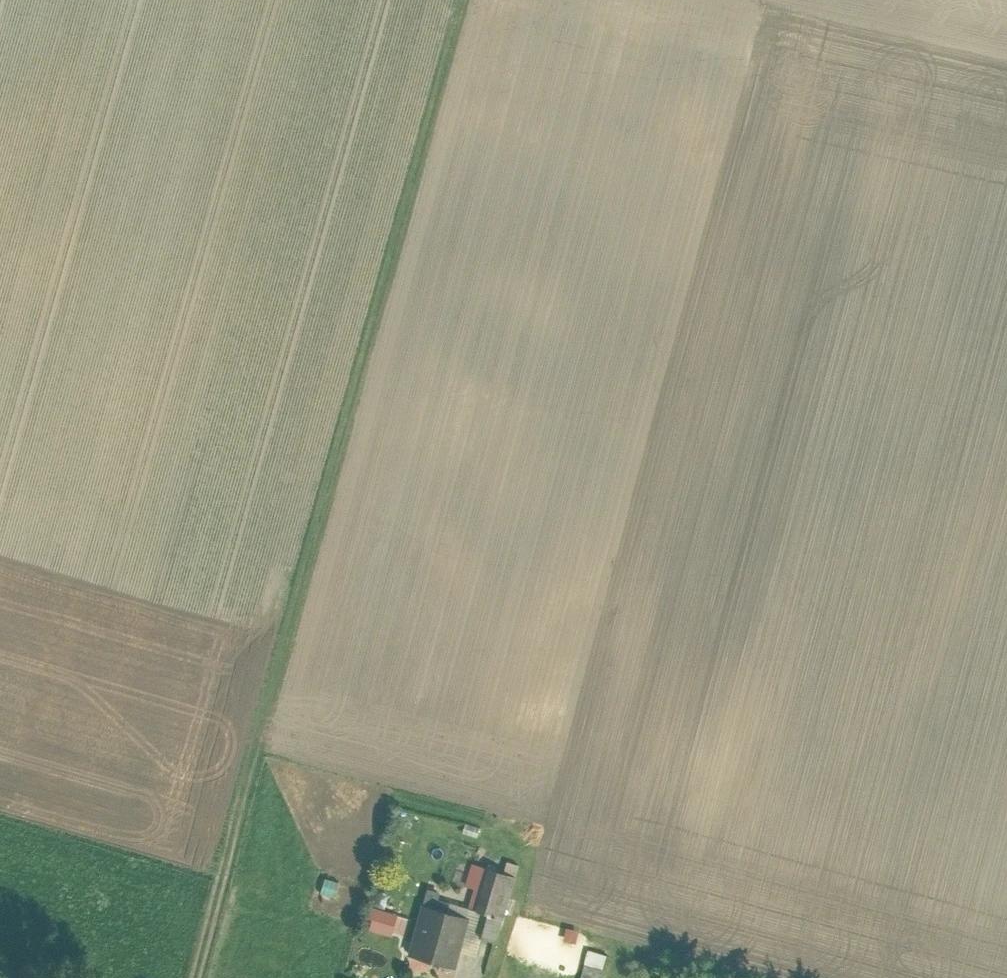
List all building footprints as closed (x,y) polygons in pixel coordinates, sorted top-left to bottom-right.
[(515,872),(471,861),(466,881),(475,884),(470,904),(485,908),(505,913),(515,872)] [(469,913),(421,902),(409,953),(456,964),(469,913)] [(399,911),(373,905),(367,926),(393,932),(399,911)] [(485,908),(479,931),(499,936),(505,913),(485,908)] [(603,966),(606,951),(589,947),(585,961),(603,966)] [(585,961),(581,977),(604,977),(607,967),(603,966),(585,961)]
